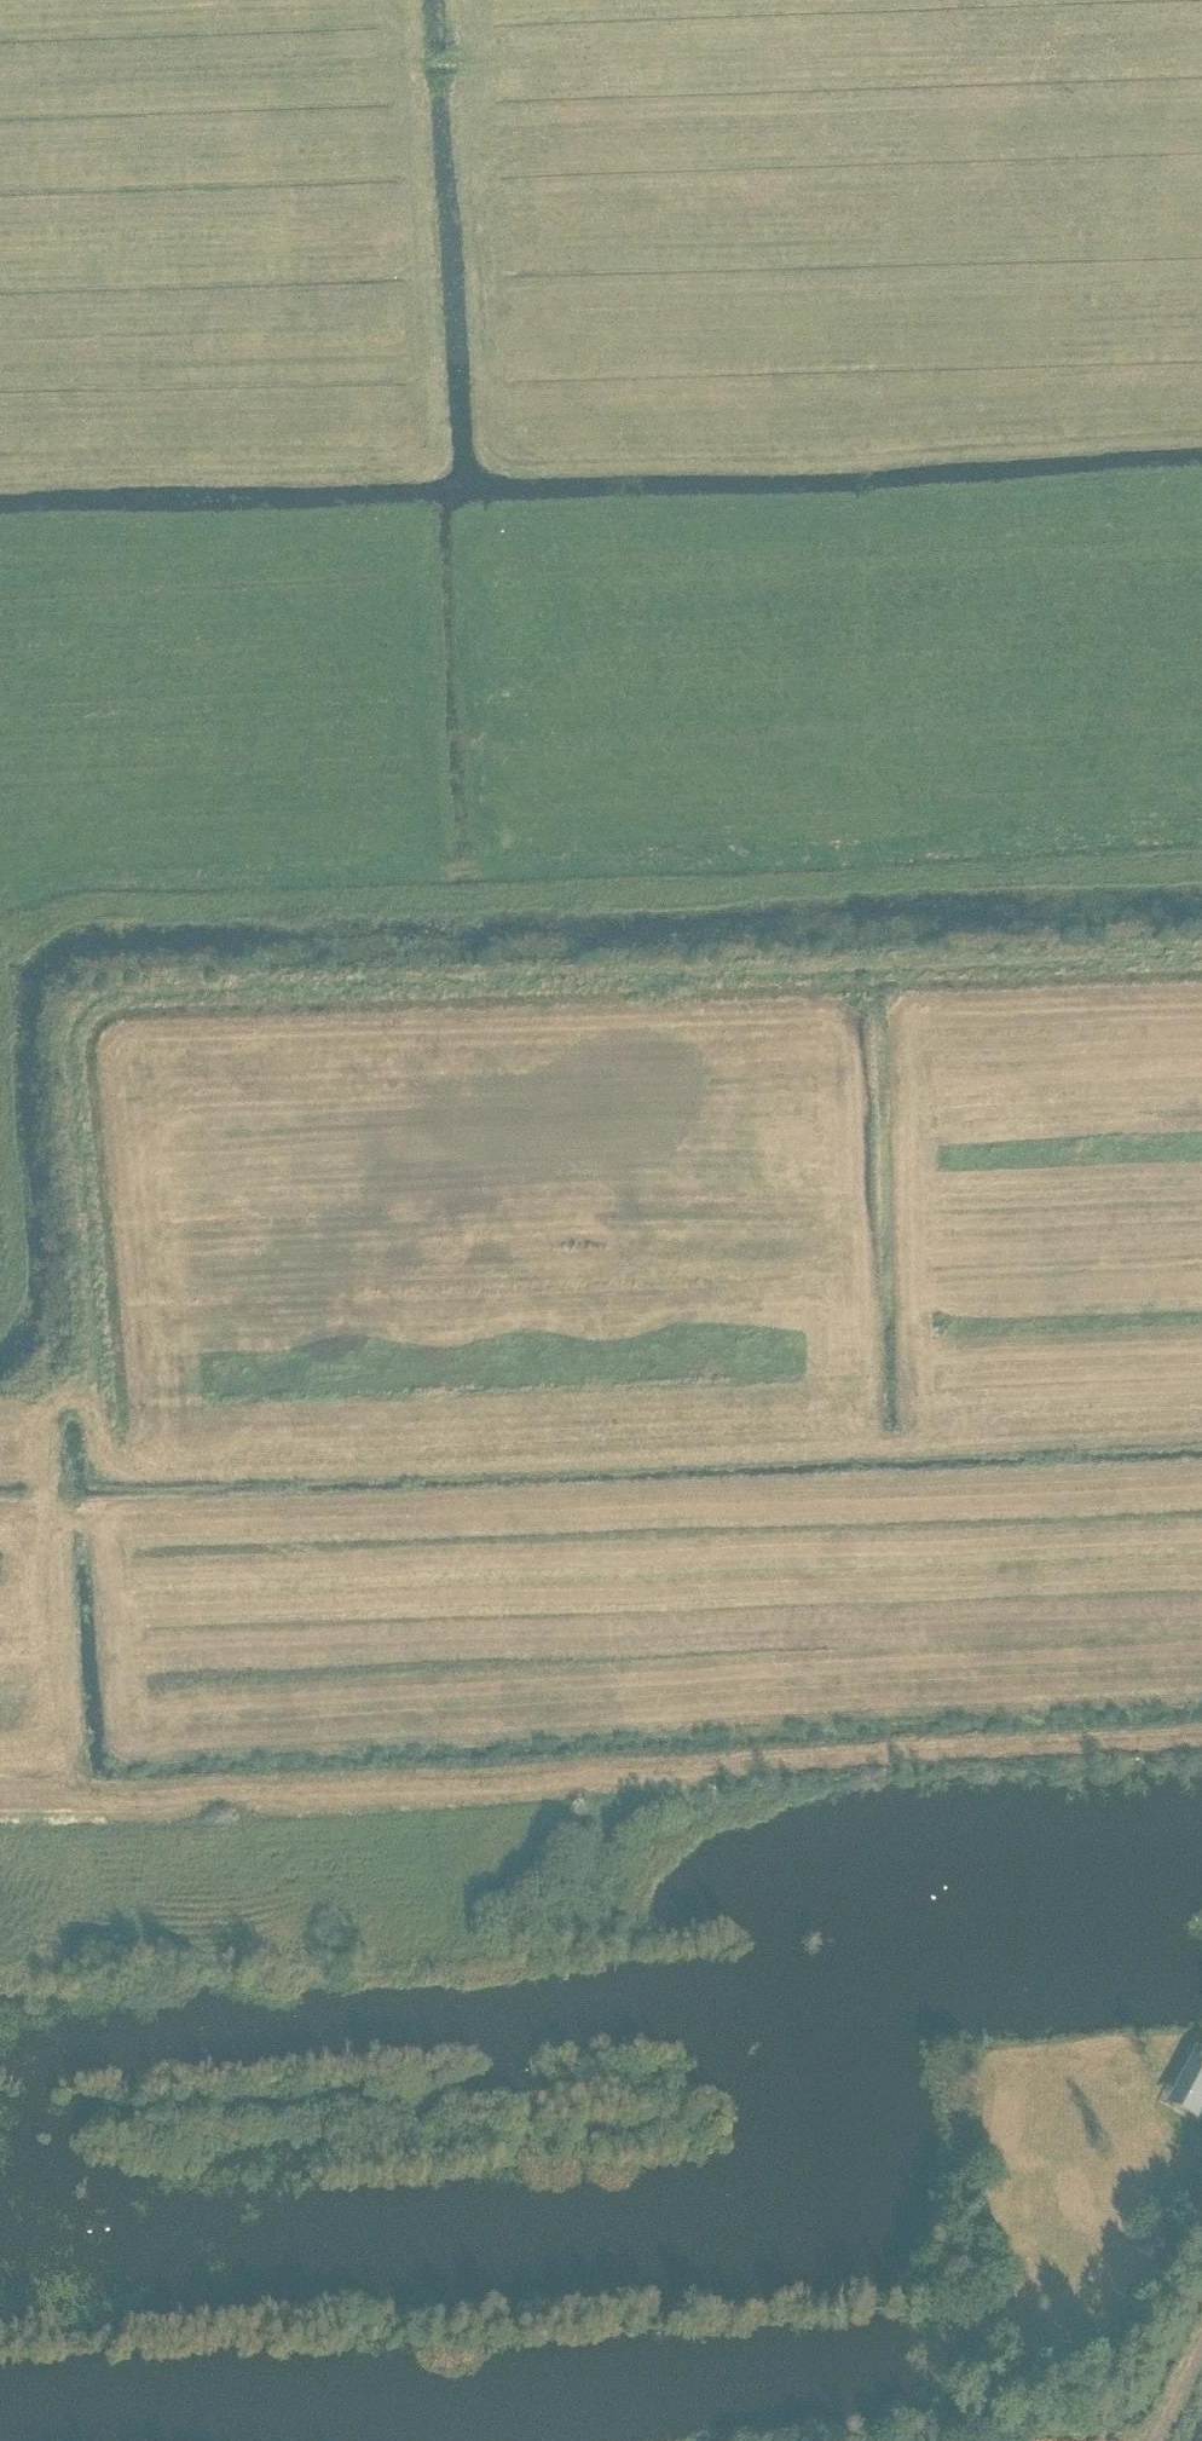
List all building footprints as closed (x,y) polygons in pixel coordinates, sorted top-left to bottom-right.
[(1200,2051),(1177,2094),(1201,2107),(1201,2052),(1200,2051)]
